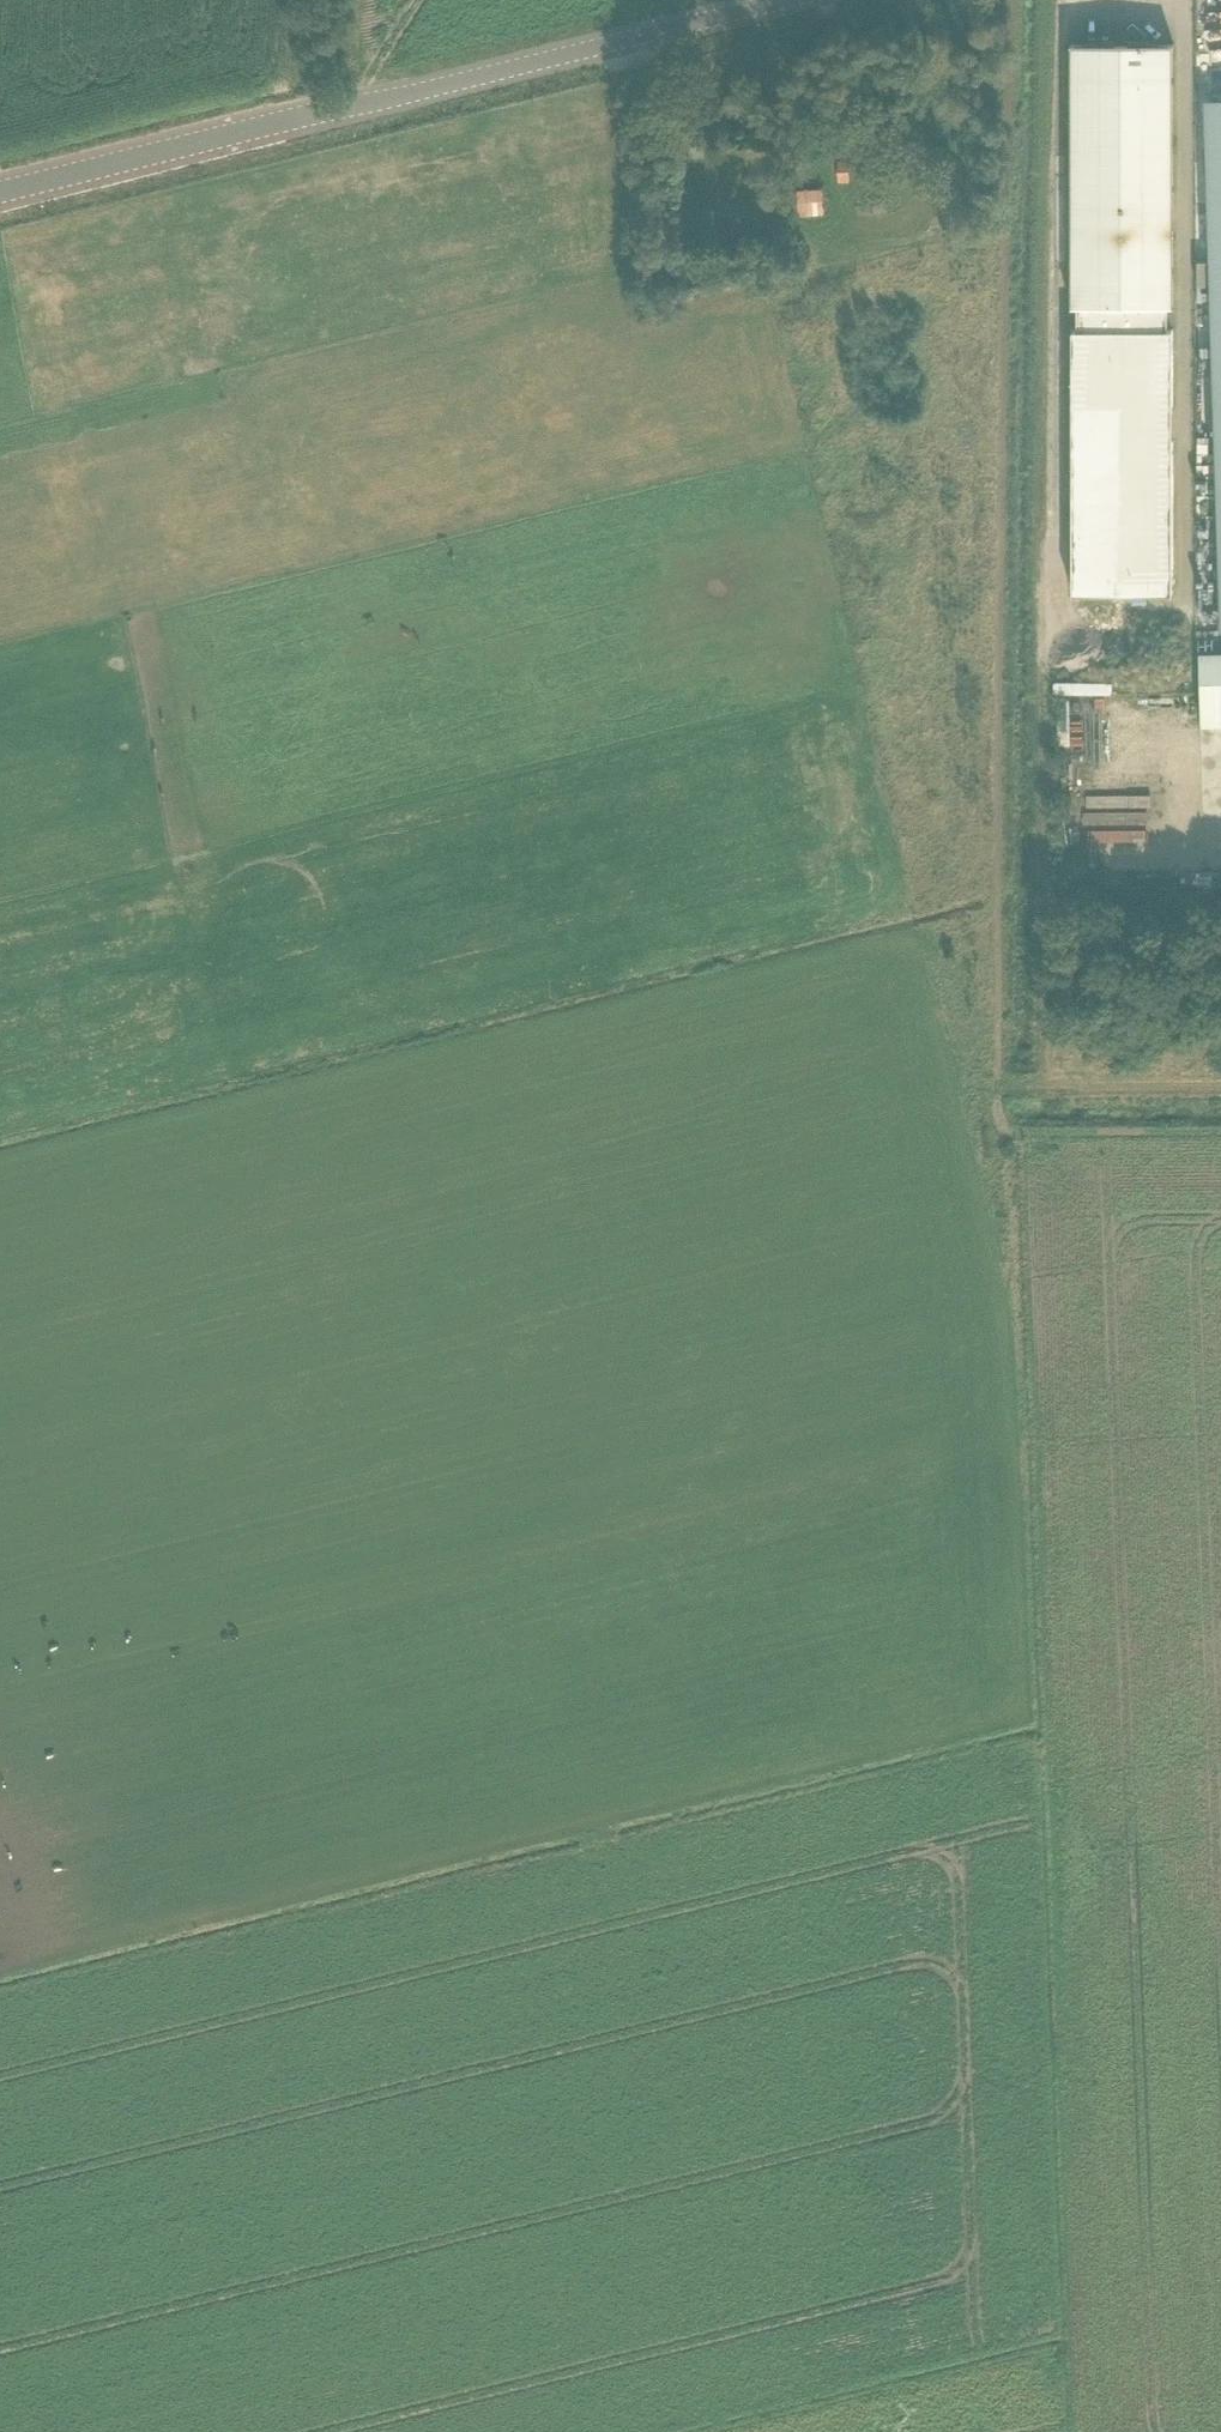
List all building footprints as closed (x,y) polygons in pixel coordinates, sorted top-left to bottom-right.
[(1077,306),(1077,318),(1168,318),(1168,307),(1173,307),(1172,46),(1174,46),(1174,44),(1133,45),(1122,34),(1111,45),(1106,45),(1106,44),(1070,44),(1070,46),(1072,46),(1072,306),(1077,306)] [(1197,100),(1220,620),(1220,99),(1197,100)] [(849,162),(838,162),(839,181),(850,180),(849,162)] [(822,187),(798,188),(799,213),(823,213),(822,187)] [(1168,318),(1077,318),(1077,329),(1072,329),(1072,594),(1173,594),(1173,330),(1168,330),(1168,318)] [(1201,724),(1220,724),(1220,650),(1199,650),(1201,724)] [(1164,791),(1164,802),(1220,801),(1220,790),(1164,791)]
